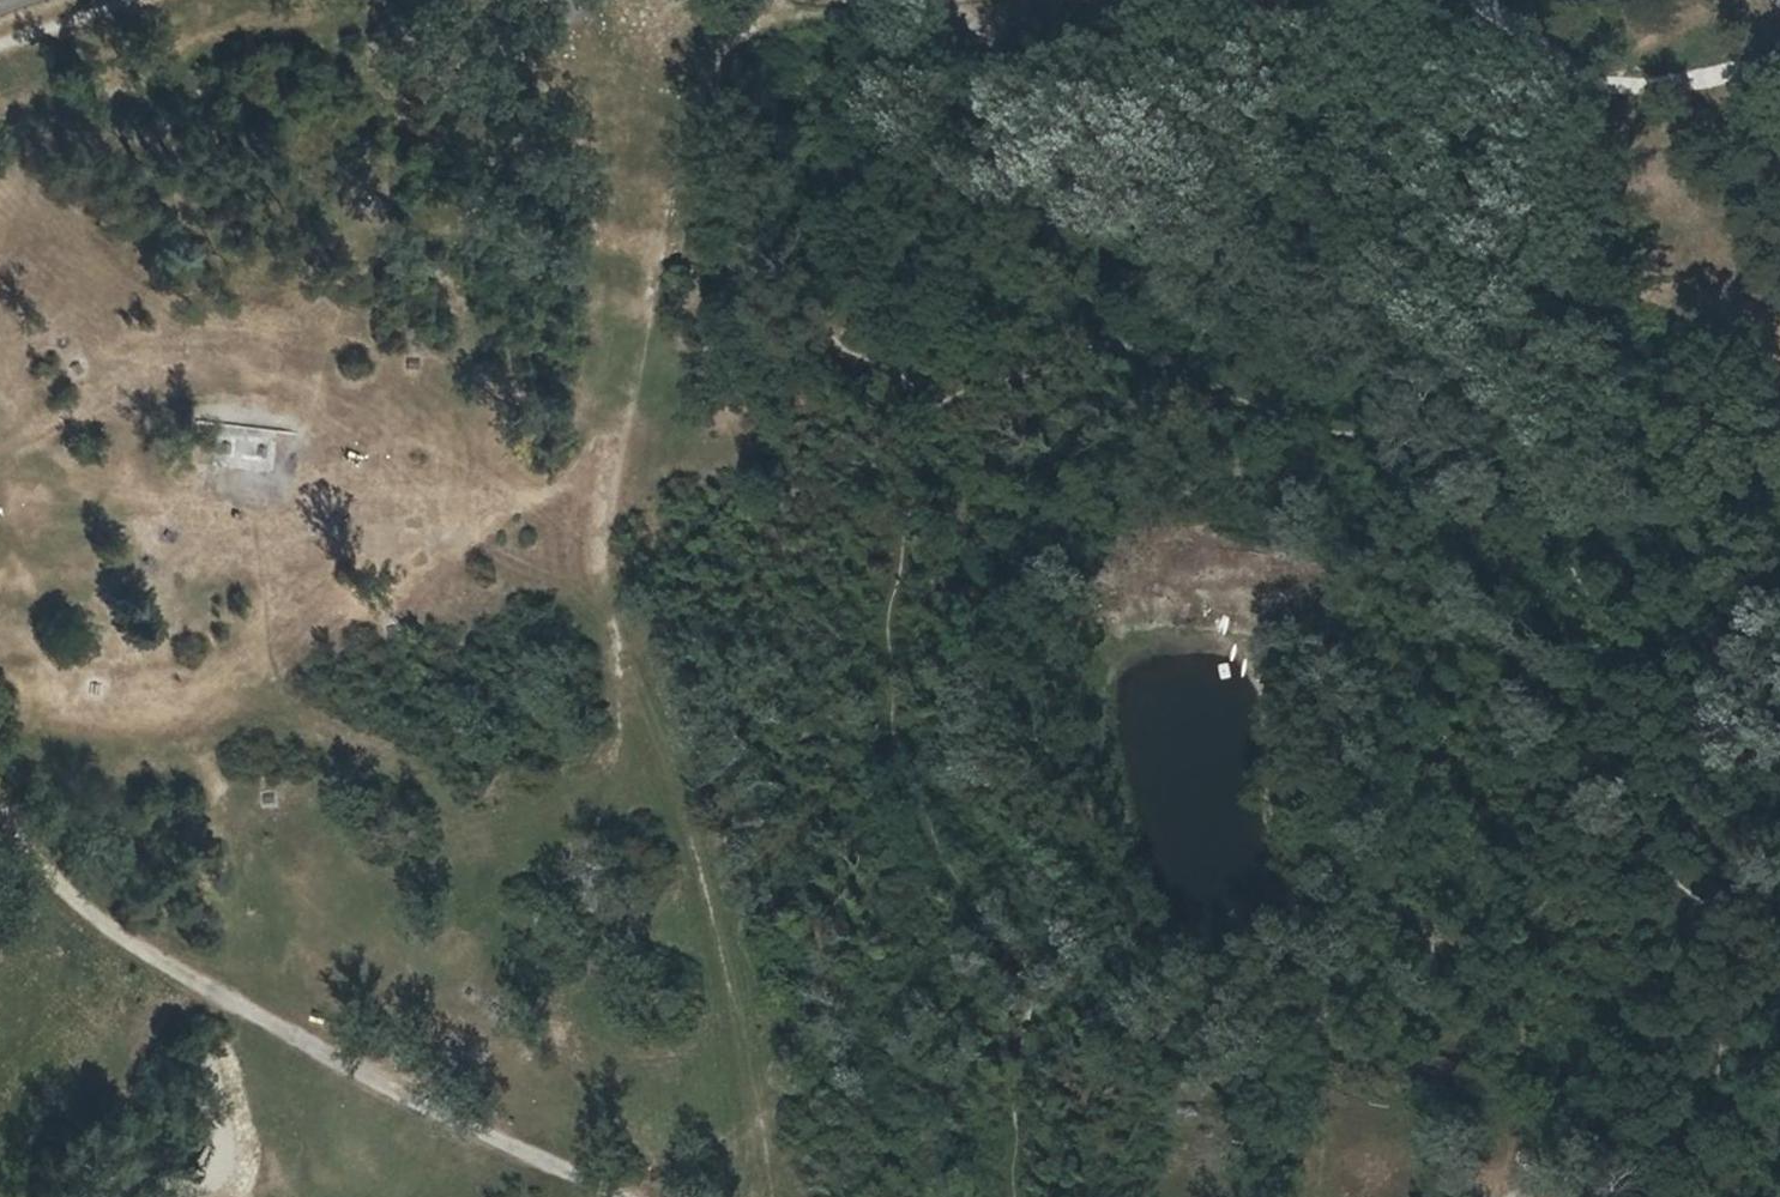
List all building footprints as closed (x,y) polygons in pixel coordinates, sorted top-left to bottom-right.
[(278,424),(216,416),(210,467),(272,474),(278,424)]
